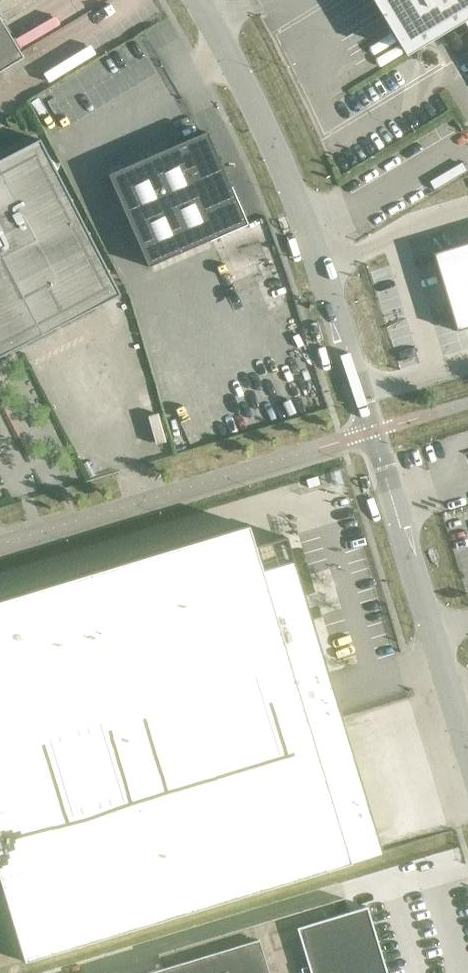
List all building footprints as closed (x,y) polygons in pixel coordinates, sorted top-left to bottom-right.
[(402,41),(403,41),(410,53),(433,39),(433,40),(434,40),(433,39),(440,35),(440,36),(441,35),(440,34),(462,21),(467,30),(467,0),(378,0),(402,41)] [(23,57),(0,19),(0,71),(23,57)] [(108,174),(148,267),(246,224),(206,132),(108,174)] [(40,139),(0,159),(0,357),(120,294),(40,139)] [(453,247),(465,286),(467,285),(467,242),(453,247)] [(453,247),(433,253),(444,292),(465,286),(453,247)] [(444,292),(456,331),(467,327),(467,296),(465,286),(444,292)] [(248,525),(0,600),(0,882),(24,961),(350,863),(350,861),(366,856),(366,855),(349,860),(294,678),(326,668),(286,536),(254,546),(248,525)] [(366,905),(347,911),(343,898),(158,954),(162,968),(145,972),(387,972),(366,905)]
